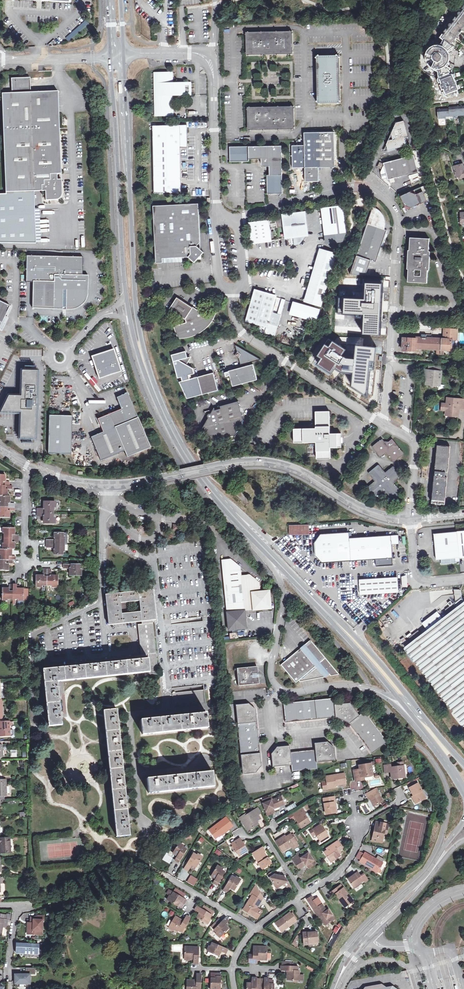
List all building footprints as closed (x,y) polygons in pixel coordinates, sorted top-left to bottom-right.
[(450,25),(450,26),(450,27),(451,27),(451,28),(442,39),(445,40),(447,41),(449,42),(450,43),(452,45),(463,30),(463,11),(463,12),(462,12),(461,12),(461,13),(460,13),(460,14),(460,15),(461,15),(458,19),(457,18),(454,20),(456,22),(453,25),(453,24),(452,24),(451,24),(451,25),(450,25)] [(245,31),(246,54),(292,53),(291,30),(245,31)] [(459,54),(459,53),(459,52),(458,52),(458,51),(457,51),(456,51),(455,48),(454,47),(452,45),(450,43),(449,42),(447,41),(445,40),(442,39),(439,38),(437,38),(436,38),(434,38),(433,38),(431,39),(430,39),(429,40),(427,41),(426,41),(425,42),(424,43),(423,44),(422,46),(421,47),(420,48),(420,49),(419,51),(419,52),(418,54),(418,55),(418,58),(418,61),(419,62),(419,64),(420,65),(420,67),(421,68),(422,69),(423,70),(424,71),(425,73),(427,73),(428,74),(429,75),(431,76),(432,76),(434,77),(435,77),(437,77),(440,77),(440,78),(452,73),(451,71),(453,69),(454,68),(455,67),(456,65),(456,64),(457,62),(457,61),(457,59),(457,58),(457,56),(458,56),(458,55),(459,55),(459,54)] [(316,55),(316,103),(339,102),(338,55),(316,55)] [(172,114),(172,109),(170,109),(170,104),(172,103),(172,93),(173,93),(173,88),(173,82),(172,82),(172,71),(154,72),(155,114),(172,114)] [(446,95),(446,96),(447,96),(448,97),(458,93),(457,90),(458,90),(452,73),(440,78),(440,79),(439,79),(439,80),(440,80),(440,81),(441,81),(441,82),(442,81),(443,85),(442,86),(443,89),(445,89),(446,92),(445,92),(445,93),(445,94),(445,95),(446,95)] [(2,93),(6,191),(5,191),(5,193),(0,194),(0,242),(35,242),(33,190),(45,190),(46,199),(56,199),(57,199),(58,198),(59,197),(60,197),(61,196),(61,195),(62,195),(62,194),(62,192),(62,179),(55,179),(55,173),(62,173),(58,91),(31,92),(30,77),(11,78),(12,93),(2,93)] [(190,82),(173,82),(173,88),(173,93),(190,93),(190,82)] [(247,106),(247,129),(293,128),(293,105),(247,106)] [(449,107),(449,109),(450,117),(453,117),(453,118),(457,118),(457,116),(461,116),(460,106),(449,107)] [(438,119),(442,119),(446,119),(446,117),(450,117),(449,109),(437,110),(438,119)] [(387,151),(406,146),(403,137),(407,136),(403,121),(396,123),(391,134),(392,140),(388,141),(386,145),(387,151)] [(153,192),(181,191),(181,180),(180,147),(187,146),(187,124),(152,124),(153,192)] [(304,133),(304,140),(320,140),(321,167),(335,167),(334,132),(304,133)] [(320,140),(304,140),(304,145),(296,145),(296,168),(305,168),(305,182),(319,181),(319,167),(321,167),(320,140)] [(264,166),(269,166),(269,174),(267,174),(267,193),(282,193),(282,146),(230,147),(230,162),(249,162),(249,159),(262,159),(261,164),(264,166)] [(389,180),(414,173),(417,172),(413,156),(385,163),(383,165),(385,171),(387,170),(387,173),(385,173),(387,178),(389,180)] [(463,163),(454,165),(457,176),(463,174),(463,175),(463,164),(463,163)] [(404,206),(410,208),(431,199),(425,185),(400,196),(404,206)] [(163,257),(188,256),(195,262),(200,256),(204,252),(197,245),(200,241),(198,203),(153,205),(156,262),(163,262),(163,257)] [(323,206),(327,242),(342,240),(345,235),(342,204),(323,206)] [(373,208),(367,225),(384,230),(385,227),(385,220),(383,216),(380,212),(377,210),(373,208)] [(307,234),(305,212),(283,215),(276,216),(278,227),(285,226),(286,233),(286,237),(307,234)] [(251,222),(253,242),(270,239),(268,220),(251,222)] [(380,249),(386,231),(384,230),(367,225),(356,256),(357,256),(371,261),(376,262),(380,249)] [(407,269),(408,269),(408,282),(427,283),(428,270),(429,270),(430,251),(428,251),(429,239),(410,238),(409,250),(408,250),(407,269)] [(311,292),(308,301),(320,304),(336,254),(320,249),(318,258),(320,259),(316,275),(313,274),(308,292),(311,292)] [(32,283),(33,283),(54,284),(54,309),(63,309),(63,308),(66,308),(66,309),(71,309),(73,309),(76,309),(78,308),(80,306),(83,305),(84,303),(86,300),(87,298),(88,295),(88,293),(88,276),(83,276),(83,257),(27,256),(26,282),(32,283)] [(357,256),(350,275),(365,276),(371,261),(357,256)] [(54,284),(33,283),(33,308),(54,309),(54,284)] [(382,339),(385,288),(369,287),(368,304),(347,303),(347,318),(367,320),(366,338),(382,339)] [(248,319),(251,320),(261,323),(259,330),(275,335),(282,314),(272,311),(276,295),(256,289),(256,291),(248,319)] [(169,308),(175,312),(185,318),(185,321),(173,325),(177,337),(188,336),(194,334),(197,333),(199,331),(202,330),(204,328),(207,326),(209,324),(211,321),(214,316),(216,311),(205,315),(200,312),(200,310),(193,306),(192,306),(177,296),(169,308)] [(1,323),(2,323),(6,316),(11,306),(6,304),(0,301),(0,325),(1,323)] [(290,312),(310,318),(316,319),(319,310),(298,304),(292,302),(290,312)] [(0,325),(0,329),(3,331),(9,318),(6,316),(2,323),(1,323),(0,325)] [(452,339),(455,340),(457,340),(458,324),(450,324),(450,329),(452,329),(451,334),(445,334),(444,334),(444,338),(427,337),(422,337),(417,337),(417,338),(415,338),(414,340),(411,340),(411,338),(403,338),(403,339),(403,343),(402,350),(411,351),(411,350),(416,350),(416,348),(416,347),(420,347),(420,348),(437,349),(437,347),(441,347),(440,349),(444,350),(447,350),(447,348),(452,348),(452,347),(452,339)] [(317,356),(321,358),(317,364),(331,373),(336,366),(343,371),(354,372),(352,387),(367,397),(371,360),(375,360),(376,347),(356,345),(355,358),(346,357),(341,354),(345,348),(334,341),(330,347),(325,344),(317,356)] [(228,369),(228,370),(229,374),(232,385),(257,378),(253,362),(250,363),(249,361),(261,358),(235,343),(237,351),(235,354),(238,356),(240,364),(243,363),(244,365),(233,368),(228,369)] [(92,357),(99,379),(121,371),(114,349),(92,357)] [(191,355),(187,356),(186,355),(185,355),(184,355),(183,355),(182,356),(181,357),(181,358),(173,360),(178,377),(181,376),(182,380),(179,381),(187,397),(218,389),(213,371),(192,377),(191,373),(194,372),(193,366),(187,363),(191,355)] [(442,372),(440,372),(428,371),(425,370),(425,375),(427,375),(426,384),(438,386),(438,384),(440,384),(442,372)] [(40,373),(25,373),(24,398),(11,398),(4,414),(23,415),(22,440),(38,441),(40,373)] [(98,419),(103,432),(91,437),(101,461),(125,451),(127,457),(151,448),(127,393),(117,398),(122,409),(98,419)] [(446,405),(444,405),(443,411),(445,411),(445,416),(449,417),(449,415),(457,416),(458,412),(457,412),(457,409),(458,409),(461,410),(462,403),(462,400),(447,399),(446,405)] [(208,416),(202,427),(204,426),(205,429),(209,433),(211,434),(214,436),(217,437),(219,437),(222,437),(224,437),(234,434),(243,418),(239,403),(238,400),(220,405),(220,407),(215,408),(214,406),(213,407),(204,410),(208,412),(207,413),(207,414),(207,415),(208,416)] [(336,448),(336,434),(330,434),(330,412),(316,412),(316,419),(316,429),(294,430),(294,444),(316,443),(317,460),(331,460),(331,448),(336,448)] [(73,416),(50,416),(49,453),(72,454),(73,416)] [(389,449),(387,447),(386,448),(382,444),(384,442),(382,439),(371,447),(379,457),(385,453),(392,463),(397,459),(396,458),(397,457),(398,458),(402,455),(395,445),(389,449)] [(437,446),(436,461),(448,462),(449,448),(437,446)] [(436,461),(435,471),(436,471),(435,476),(433,492),(445,493),(446,482),(448,462),(436,461)] [(389,500),(392,498),(391,496),(395,493),(396,495),(399,493),(392,484),(400,478),(392,468),(384,474),(378,466),(368,474),(374,482),(367,488),(374,498),(382,492),(389,500)] [(9,486),(9,483),(5,482),(5,476),(0,476),(0,486),(9,486)] [(8,497),(8,490),(12,491),(12,487),(9,486),(0,486),(0,497),(8,497)] [(444,505),(445,493),(433,492),(432,504),(436,505),(436,504),(441,504),(441,505),(444,505)] [(14,504),(10,504),(10,497),(8,497),(0,497),(0,503),(1,503),(1,512),(0,512),(0,518),(10,518),(10,512),(14,512),(14,511),(14,504)] [(38,512),(53,513),(54,508),(55,508),(55,502),(44,502),(44,506),(45,506),(46,509),(44,509),(38,508),(38,512)] [(53,513),(38,512),(38,516),(44,516),(45,517),(45,519),(44,519),(44,523),(55,523),(55,518),(53,518),(53,513)] [(308,525),(289,525),(289,534),(308,534),(308,525)] [(3,550),(0,550),(0,556),(1,556),(1,560),(0,561),(0,571),(9,572),(9,565),(13,566),(13,564),(13,561),(16,561),(16,557),(14,557),(14,550),(15,550),(15,544),(19,544),(19,536),(15,536),(16,530),(3,529),(3,535),(4,536),(5,539),(4,544),(3,544),(3,550)] [(321,561),(349,560),(348,538),(348,531),(320,533),(313,540),(314,555),(321,561)] [(458,557),(458,558),(463,558),(463,531),(455,532),(458,557)] [(435,560),(458,557),(455,532),(433,535),(435,556),(435,560)] [(63,541),(63,534),(55,534),(55,539),(56,539),(56,541),(47,540),(47,544),(64,544),(64,541),(63,541)] [(397,535),(348,538),(349,560),(352,560),(372,559),(391,558),(391,544),(398,544),(397,535)] [(64,544),(47,544),(47,548),(56,548),(56,550),(55,550),(55,555),(63,555),(63,548),(64,548),(64,544)] [(227,613),(228,623),(237,630),(244,629),(243,627),(245,627),(244,611),(243,603),(239,567),(231,560),(221,561),(226,613),(227,613)] [(64,569),(70,569),(72,569),(72,572),(70,572),(70,576),(81,576),(81,570),(80,570),(80,565),(64,565),(64,569)] [(244,611),(269,609),(268,607),(270,607),(270,600),(260,592),(259,583),(250,576),(241,577),(240,567),(239,567),(243,603),(244,611)] [(43,570),(43,576),(43,578),(40,578),(40,576),(37,576),(37,588),(42,588),(42,586),(47,586),(47,570),(43,570)] [(47,570),(47,586),(52,586),(52,588),(57,588),(57,576),(53,576),(53,578),(51,578),(51,576),(51,570),(47,570)] [(353,594),(394,592),(394,582),(395,582),(395,577),(353,579),(353,594)] [(17,586),(10,585),(10,589),(3,589),(3,601),(9,601),(9,599),(13,599),(17,600),(17,601),(23,601),(24,590),(17,589),(17,586)] [(138,620),(152,619),(155,618),(152,591),(108,595),(111,622),(138,620)] [(269,592),(260,592),(270,600),(269,592)] [(463,601),(457,607),(453,602),(444,610),(447,614),(441,618),(436,612),(421,623),(426,630),(420,634),(417,630),(408,637),(411,641),(404,647),(427,678),(450,709),(463,727),(463,602),(463,601)] [(154,671),(150,623),(139,624),(142,658),(43,668),(49,725),(63,724),(58,681),(154,671)] [(153,623),(150,623),(154,671),(158,671),(153,623)] [(301,651),(299,649),(285,662),(280,667),(295,683),(298,680),(300,682),(324,676),(323,675),(327,672),(330,675),(337,673),(308,640),(303,646),(305,647),(301,651)] [(258,673),(258,669),(255,667),(237,668),(238,685),(256,684),(259,681),(258,676),(261,674),(258,673)] [(173,692),(173,693),(174,705),(206,702),(204,689),(173,692)] [(348,723),(359,715),(350,703),(335,705),(334,698),(283,703),(285,722),(292,721),(306,720),(326,718),(336,717),(342,720),(348,723)] [(244,774),(256,773),(260,768),(262,765),(260,744),(259,729),(256,709),(254,707),(249,703),(236,704),(242,753),(244,774)] [(117,836),(130,834),(129,821),(117,709),(104,710),(117,836)] [(208,727),(207,712),(141,719),(143,733),(208,727)] [(359,715),(348,723),(356,734),(365,745),(371,753),(387,742),(365,712),(359,715)] [(9,726),(9,721),(0,722),(0,728),(0,736),(10,736),(9,726)] [(292,765),(293,771),(318,769),(317,762),(337,760),(335,747),(332,744),(328,742),(315,743),(316,749),(304,751),(292,752),(291,745),(277,746),(275,749),(272,753),(273,767),(292,765)] [(370,766),(370,764),(360,765),(360,769),(354,770),(355,780),(363,779),(363,776),(372,775),(370,766)] [(404,765),(403,765),(398,765),(391,766),(391,764),(385,764),(385,771),(391,771),(392,776),(395,776),(400,776),(401,777),(405,777),(404,765)] [(149,792),(214,786),(213,771),(147,777),(149,792)] [(327,777),(327,781),(328,787),(329,789),(337,787),(337,785),(347,783),(345,773),(330,775),(327,777)] [(350,782),(351,791),(363,790),(362,781),(350,782)] [(409,786),(414,795),(417,802),(426,797),(418,782),(409,786)] [(375,788),(368,792),(366,793),(368,797),(369,797),(370,800),(374,806),(383,801),(376,788),(375,788)] [(274,809),(275,809),(275,807),(284,804),(282,797),(272,801),(272,800),(273,799),(272,797),(263,800),(265,804),(264,804),(269,815),(275,813),(274,809)] [(335,803),(337,802),(336,797),(324,799),(327,814),(336,812),(335,803)] [(244,816),(240,818),(248,831),(255,827),(253,824),(258,821),(261,819),(258,815),(262,813),(259,808),(250,813),(249,813),(244,816)] [(303,828),(311,822),(306,815),(307,814),(304,809),(294,815),(303,828)] [(227,817),(211,830),(217,838),(222,834),(223,835),(234,826),(227,817)] [(378,828),(376,827),(373,837),(380,838),(383,839),(386,829),(388,830),(389,824),(379,822),(378,828)] [(315,839),(318,837),(322,843),(330,838),(322,825),(311,832),(315,839)] [(284,838),(283,837),(277,841),(284,852),(298,843),(297,842),(296,839),(293,835),(292,834),(288,836),(284,838)] [(1,847),(1,853),(11,852),(10,838),(0,838),(0,843),(1,843),(1,847)] [(232,845),(234,847),(237,852),(239,856),(248,851),(241,840),(232,845)] [(339,849),(340,851),(344,848),(339,841),(330,847),(331,849),(329,850),(326,852),(331,860),(336,857),(338,859),(341,856),(340,854),(337,850),(339,849)] [(179,861),(186,849),(183,847),(184,846),(179,843),(173,853),(177,855),(175,859),(179,861)] [(264,848),(254,854),(263,869),(272,864),(265,852),(266,851),(264,848)] [(384,863),(379,860),(366,852),(360,861),(378,872),(384,863)] [(294,858),(300,868),(307,864),(308,866),(310,865),(311,868),(317,864),(310,853),(306,856),(303,858),(301,859),(299,855),(294,858)] [(190,868),(192,864),(196,867),(202,857),(197,854),(196,855),(193,854),(186,866),(190,868)] [(216,879),(214,883),(217,885),(225,872),(222,870),(222,869),(217,866),(211,876),(216,879)] [(355,887),(366,880),(367,882),(370,880),(367,874),(364,876),(360,872),(350,879),(355,887)] [(186,882),(193,886),(197,879),(190,875),(186,882)] [(282,885),(288,881),(285,876),(275,875),(270,877),(277,888),(282,885)] [(227,892),(230,887),(234,890),(241,880),(236,877),(235,878),(232,876),(223,890),(227,892)] [(343,889),(341,886),(332,892),(334,895),(336,894),(344,906),(353,900),(345,888),(343,889)] [(185,903),(187,900),(170,890),(167,893),(170,895),(168,899),(178,905),(180,901),(185,903)] [(257,912),(258,909),(264,899),(258,890),(255,895),(245,911),(259,920),(263,913),(259,910),(258,912),(257,912)] [(319,907),(316,909),(320,916),(321,916),(323,915),(324,918),(323,919),(327,925),(335,920),(333,916),(334,915),(330,909),(328,911),(324,904),(323,905),(318,899),(315,901),(319,907)] [(204,905),(202,909),(211,914),(213,910),(204,905)] [(211,914),(202,909),(200,907),(197,906),(195,910),(200,912),(197,917),(208,924),(210,919),(209,918),(211,914)] [(278,924),(283,931),(292,925),(293,926),(299,922),(293,913),(278,924)] [(190,917),(187,915),(184,920),(176,916),(169,927),(174,929),(178,931),(179,929),(182,931),(190,917)] [(33,918),(31,918),(31,923),(29,923),(29,926),(28,926),(28,933),(34,933),(34,935),(42,935),(42,931),(43,931),(43,921),(44,921),(44,916),(39,916),(33,918)] [(211,926),(214,929),(217,932),(216,933),(219,937),(228,928),(225,925),(228,921),(226,918),(222,922),(219,919),(211,926)] [(305,945),(310,944),(311,942),(319,942),(319,933),(310,933),(310,932),(305,932),(305,945)] [(228,949),(213,942),(211,946),(210,945),(207,950),(219,956),(221,951),(226,953),(228,949)] [(39,945),(18,944),(17,953),(21,954),(21,956),(24,956),(24,954),(39,954),(39,945)] [(194,957),(194,963),(199,963),(199,946),(185,946),(185,958),(190,959),(190,958),(193,958),(193,957),(194,957)] [(254,953),(253,959),(253,962),(258,963),(258,957),(259,957),(259,958),(262,959),(267,960),(268,947),(254,946),(254,953)] [(301,980),(301,975),(299,975),(300,971),(298,971),(298,967),(282,966),(281,970),(288,970),(288,979),(301,980)] [(36,967),(27,967),(27,974),(16,974),(17,985),(29,985),(29,984),(31,984),(31,974),(37,974),(36,967)] [(201,973),(197,973),(196,979),(187,979),(187,988),(201,988),(201,973)] [(211,978),(210,988),(216,988),(220,988),(221,974),(211,973),(211,978)] [(257,978),(258,977),(253,977),(253,983),(248,983),(248,988),(257,988),(257,978)] [(261,978),(261,988),(275,988),(275,984),(274,984),(269,983),(270,979),(270,978),(266,978),(266,979),(261,978)]
